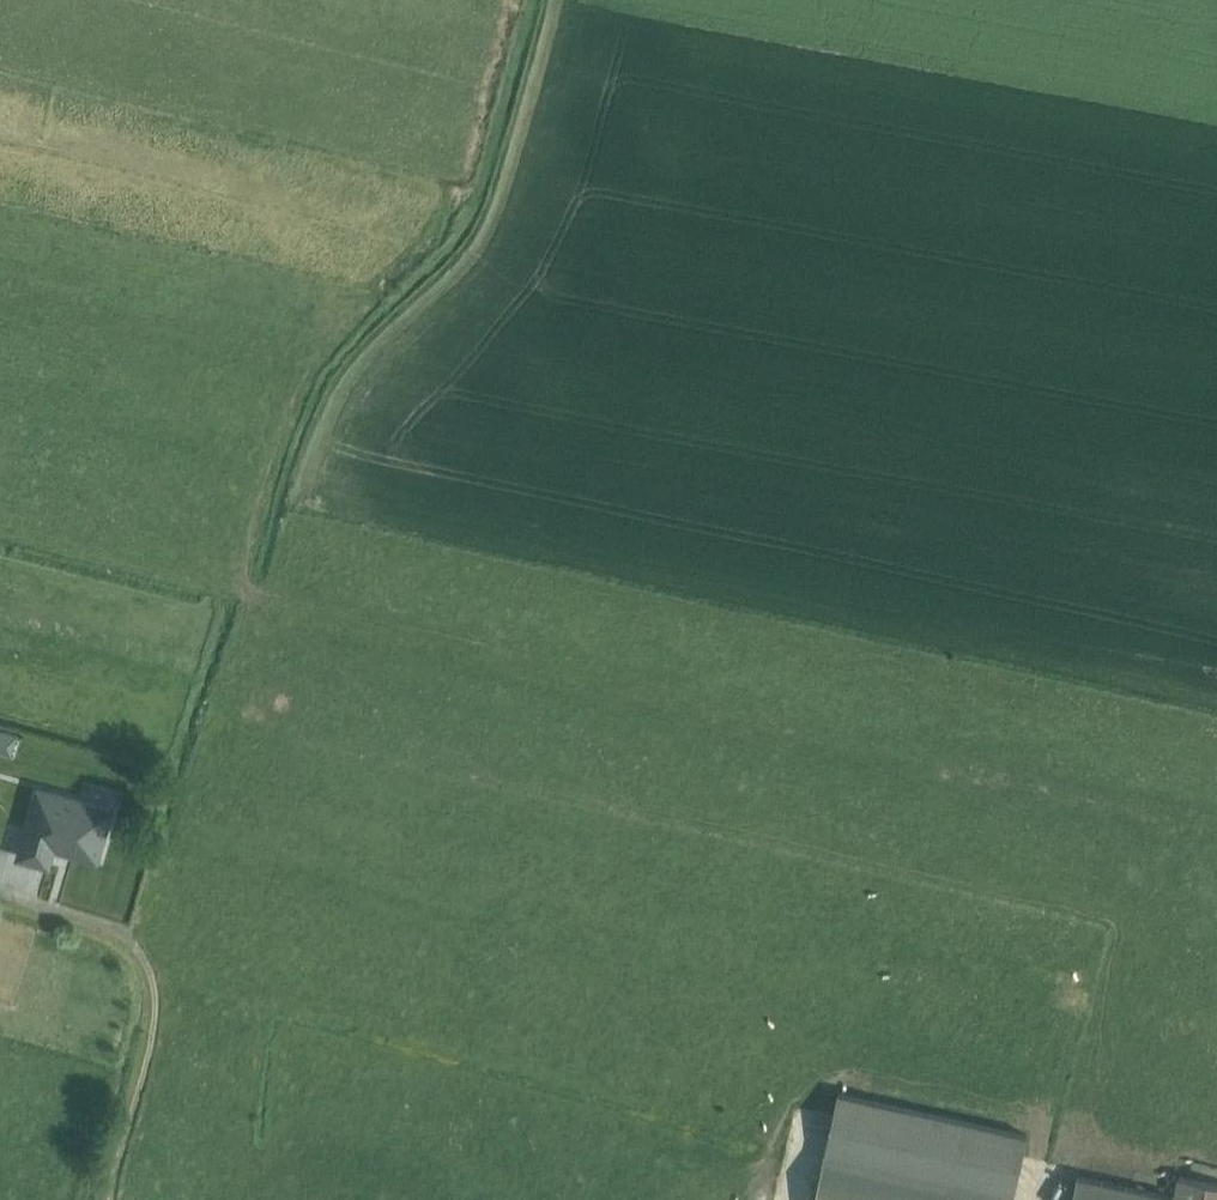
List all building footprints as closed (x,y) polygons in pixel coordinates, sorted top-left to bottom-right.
[(35,786),(15,859),(49,869),(54,850),(98,863),(114,808),(35,786)] [(51,890),(56,874),(17,863),(12,879),(51,890)] [(1012,1198),(1026,1135),(836,1093),(822,1156),(1012,1198)] [(822,1158),(813,1199),(1011,1199),(822,1158)] [(1173,1194),(1076,1173),(1071,1199),(1172,1199),(1173,1194)] [(1177,1175),(1173,1194),(1172,1199),(1216,1199),(1216,1184),(1177,1175)]
